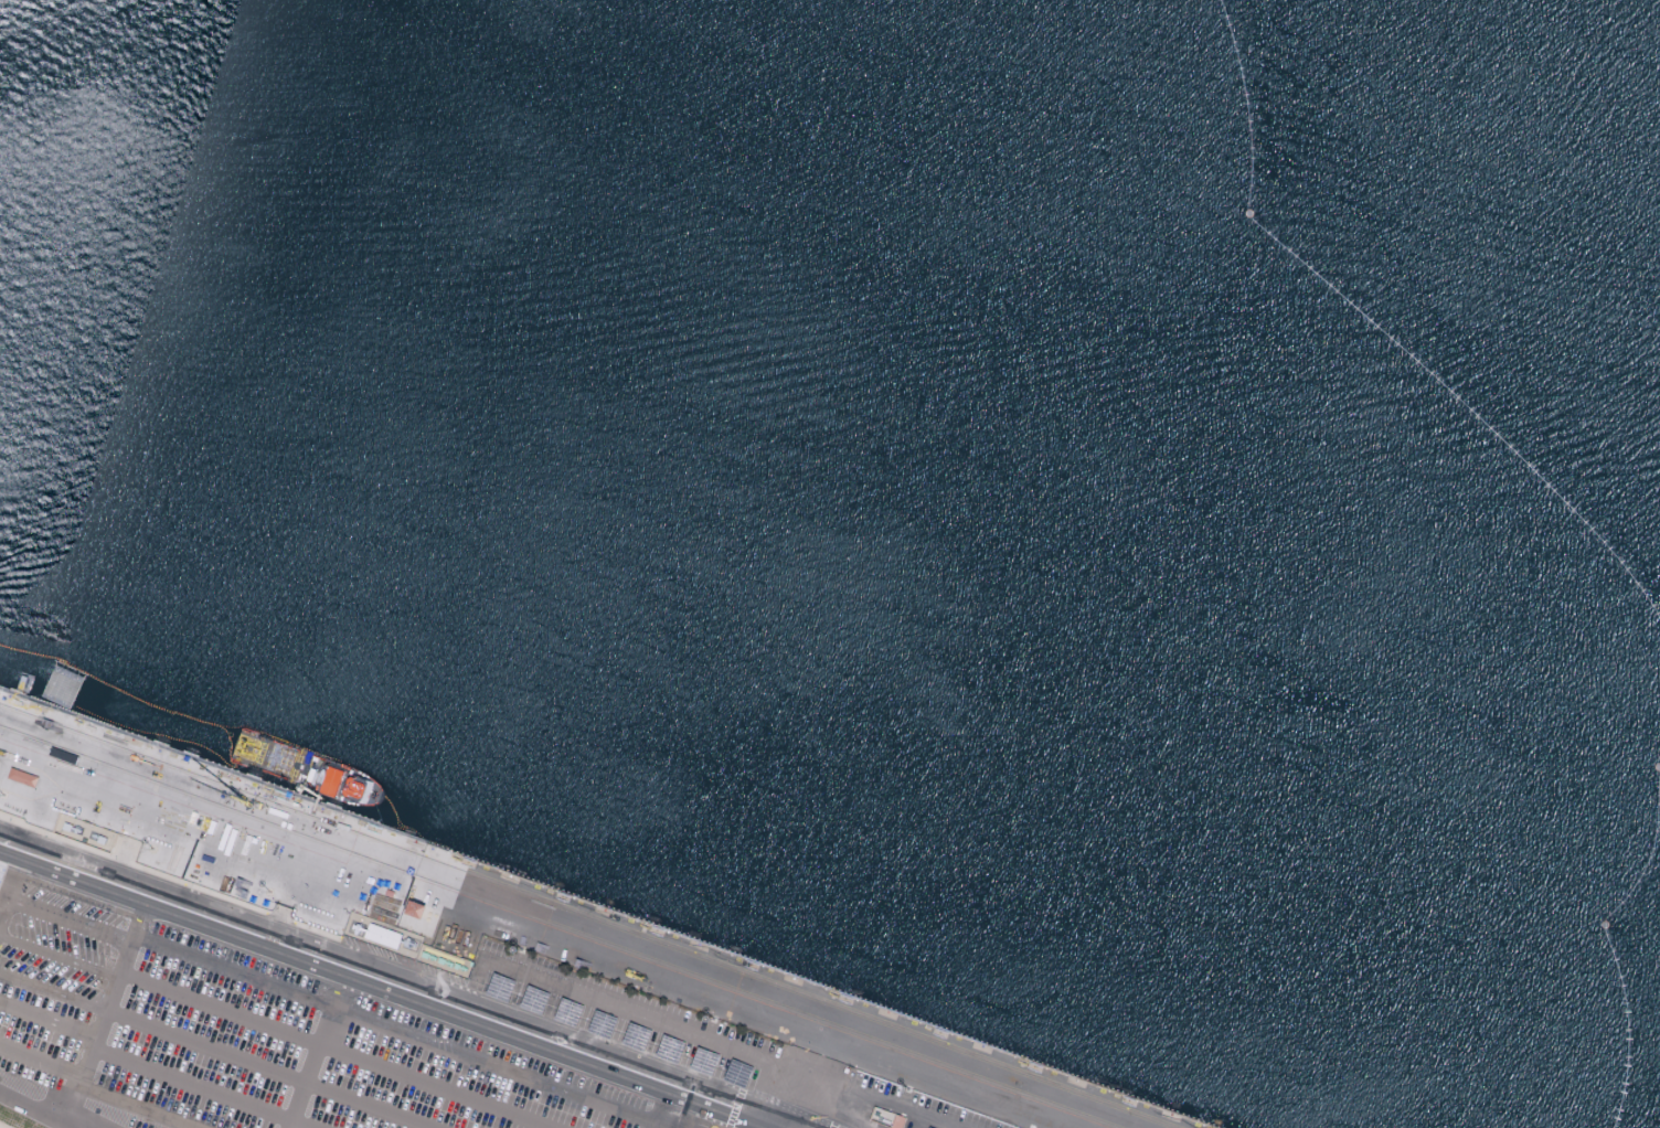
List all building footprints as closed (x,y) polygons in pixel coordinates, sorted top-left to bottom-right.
[(37,775),(10,767),(7,777),(34,784),(37,775)]
